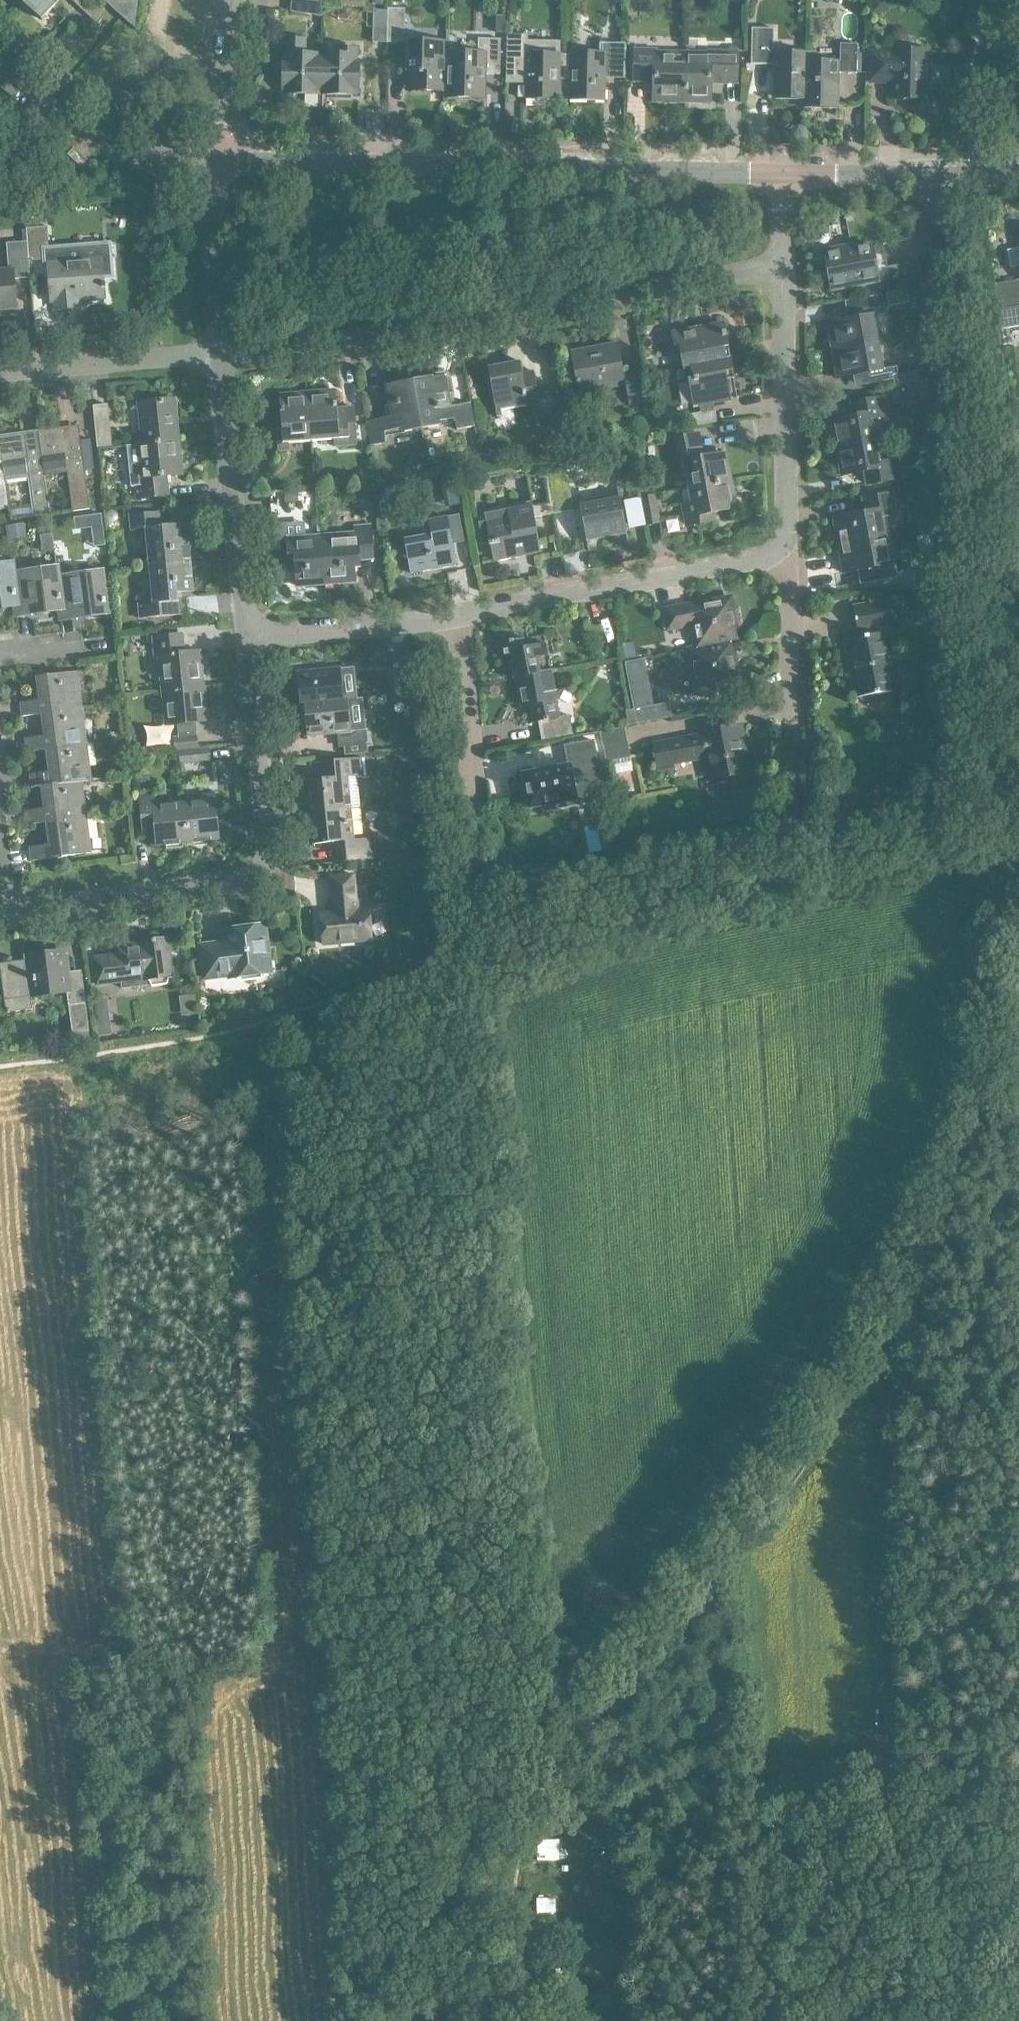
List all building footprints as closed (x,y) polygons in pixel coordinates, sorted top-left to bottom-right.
[(58,0),(20,0),(42,20),(59,1),(58,0)] [(134,27),(138,0),(104,0),(134,27)] [(291,11),(321,15),(323,1),(312,0),(292,0),(291,11)] [(873,11),(883,12),(886,9),(886,0),(874,0),(873,11)] [(387,42),(404,42),(405,8),(388,8),(388,9),(387,42)] [(374,9),(373,42),(387,42),(388,9),(374,9)] [(822,35),(822,15),(810,15),(810,35),(822,35)] [(776,95),(805,95),(806,95),(806,59),(807,59),(807,52),(773,51),(774,28),(752,27),(751,64),(777,64),(776,95)] [(448,52),(447,52),(446,90),(445,90),(445,96),(477,97),(478,80),(485,80),(485,73),(500,74),(501,38),(479,38),(478,53),(448,52)] [(321,91),(321,54),(320,54),(304,53),(305,39),(286,39),(286,58),(283,58),(283,74),(281,76),(281,85),(283,87),(283,90),(285,90),(285,93),(319,94),(319,91),(321,91)] [(446,90),(447,52),(448,52),(448,42),(408,41),(407,77),(415,77),(415,90),(445,90),(446,90)] [(565,54),(527,53),(527,41),(507,41),(506,67),(526,68),(526,72),(529,72),(529,79),(526,79),(526,98),(559,99),(560,79),(564,79),(565,54)] [(564,79),(569,79),(569,99),(604,100),(605,81),(602,81),(602,74),(625,74),(626,43),(600,42),(599,53),(570,52),(570,54),(565,54),(564,79)] [(805,95),(805,103),(835,104),(836,72),(857,72),(857,44),(841,43),(840,60),(807,59),(806,59),(806,95),(805,95)] [(321,54),(321,91),(323,91),(322,94),(356,94),(356,92),(359,92),(359,88),(361,86),(361,78),(359,76),(359,60),(357,60),(357,48),(338,48),(338,54),(323,54),(321,54)] [(884,79),(892,80),(891,98),(928,98),(929,50),(892,50),(892,52),(870,51),(870,81),(884,81),(884,79)] [(686,57),(669,57),(669,53),(635,52),(634,80),(648,80),(648,77),(654,77),(654,91),(666,92),(666,101),(686,101),(687,57),(686,57)] [(686,101),(710,101),(711,81),(737,82),(737,54),(686,53),(686,57),(687,57),(686,101)] [(92,163),(87,158),(74,146),(67,154),(85,170),(92,163)] [(44,257),(43,239),(48,239),(47,226),(26,227),(27,241),(29,258),(44,257)] [(29,258),(27,241),(11,242),(13,269),(0,270),(0,309),(17,308),(14,279),(30,277),(29,258)] [(872,244),(845,249),(845,246),(824,250),(830,282),(847,278),(848,286),(879,281),(872,244)] [(112,276),(111,256),(101,257),(100,246),(79,248),(79,250),(48,252),(52,300),(56,300),(57,308),(71,307),(71,299),(104,296),(102,276),(112,276)] [(994,284),(998,307),(1018,303),(1018,279),(994,284)] [(868,296),(871,309),(884,306),(882,293),(868,296)] [(1001,327),(1018,324),(1018,305),(998,309),(1001,327)] [(878,341),(873,314),(825,323),(830,350),(878,341)] [(679,344),(683,368),(691,366),(691,365),(724,359),(722,349),(728,348),(724,323),(672,333),(674,345),(679,344)] [(878,341),(830,350),(833,365),(835,365),(837,378),(859,374),(861,384),(893,379),(892,374),(898,373),(897,366),(883,368),(878,341)] [(590,348),(571,351),(578,393),(625,384),(629,404),(649,400),(643,369),(623,372),(618,343),(599,346),(599,348),(590,349),(590,348)] [(733,373),(730,358),(724,359),(691,365),(691,366),(693,377),(689,378),(694,406),(700,405),(701,412),(688,414),(690,427),(715,422),(712,402),(730,399),(726,375),(733,373)] [(496,409),(526,403),(528,410),(540,408),(535,377),(523,379),(521,368),(508,370),(507,364),(488,368),(496,409)] [(898,373),(892,374),(893,379),(894,386),(919,382),(932,380),(929,367),(898,373)] [(432,377),(414,381),(422,428),(449,423),(449,422),(455,421),(457,430),(475,426),(470,403),(451,406),(445,377),(432,379),(432,377)] [(932,380),(919,382),(923,399),(935,396),(932,380)] [(390,434),(422,428),(414,381),(386,386),(392,416),(369,421),(371,445),(386,443),(385,434),(390,433),(390,434)] [(307,392),(311,436),(334,434),(335,445),(357,443),(355,415),(338,416),(336,390),(307,392)] [(311,436),(307,392),(280,395),(282,426),(276,426),(278,450),(289,449),(288,438),(311,436)] [(855,415),(831,420),(836,447),(875,440),(870,418),(884,416),(880,397),(852,402),(855,415)] [(139,402),(143,442),(179,439),(177,423),(176,423),(175,417),(176,417),(175,399),(139,402)] [(94,405),(98,446),(112,445),(108,404),(94,405)] [(557,408),(548,410),(551,422),(560,420),(557,408)] [(63,431),(38,434),(39,436),(43,472),(45,472),(68,468),(73,511),(90,508),(85,470),(94,468),(90,440),(81,441),(82,450),(66,452),(63,431)] [(23,432),(0,435),(0,447),(2,460),(3,460),(5,477),(28,474),(34,516),(51,514),(45,472),(43,472),(39,436),(24,438),(23,432)] [(679,476),(685,475),(688,487),(729,480),(724,453),(698,458),(697,449),(702,448),(699,433),(672,438),(679,476)] [(137,444),(127,445),(131,486),(136,485),(137,498),(168,495),(166,475),(182,473),(179,439),(143,442),(137,443),(137,444)] [(892,460),(879,462),(875,440),(836,447),(842,475),(865,471),(867,483),(895,478),(892,460)] [(3,460),(2,460),(0,461),(0,509),(10,508),(5,477),(3,460)] [(566,469),(546,473),(548,482),(552,504),(553,504),(554,513),(573,509),(572,501),(572,500),(566,469)] [(390,473),(379,474),(379,483),(391,482),(390,473)] [(708,513),(734,508),(729,480),(688,487),(690,502),(684,503),(688,525),(710,521),(708,513)] [(553,504),(552,504),(548,482),(527,486),(531,505),(507,510),(508,516),(492,519),(496,539),(490,540),(494,561),(517,557),(516,551),(524,549),(524,551),(540,548),(534,517),(554,513),(553,504)] [(627,532),(619,492),(579,499),(586,540),(627,532)] [(885,536),(882,517),(896,515),(892,492),(863,498),(865,512),(833,518),(838,546),(842,545),(885,537),(885,536)] [(641,497),(646,525),(660,522),(655,494),(641,497)] [(108,512),(107,515),(107,518),(109,520),(111,522),(114,522),(117,520),(118,517),(118,514),(116,512),(114,510),(111,511),(108,512)] [(149,567),(149,568),(191,563),(187,527),(163,529),(162,525),(161,526),(159,511),(129,514),(131,530),(145,528),(148,555),(152,554),(153,566),(149,567)] [(451,541),(463,539),(458,515),(430,520),(432,534),(406,539),(412,572),(455,564),(451,541)] [(25,524),(7,526),(8,537),(26,535),(25,524)] [(320,536),(325,583),(354,581),(353,566),(359,566),(359,559),(373,558),(370,525),(355,526),(356,533),(320,536)] [(842,545),(847,572),(858,570),(859,574),(873,571),(872,567),(894,563),(889,535),(885,536),(885,537),(842,545)] [(325,583),(320,536),(288,538),(290,570),(296,569),(298,586),(325,583)] [(194,591),(191,563),(149,568),(153,602),(138,604),(140,618),(179,614),(177,593),(194,591)] [(17,602),(16,596),(15,596),(11,571),(13,571),(12,566),(0,567),(0,604),(17,602)] [(13,571),(11,571),(15,596),(16,596),(29,594),(31,610),(62,606),(61,600),(57,575),(58,575),(57,570),(28,574),(27,569),(13,571)] [(58,575),(57,575),(61,600),(74,598),(76,614),(107,610),(102,574),(73,578),(72,573),(58,575)] [(938,579),(922,580),(922,591),(939,590),(938,579)] [(693,635),(696,647),(696,648),(732,641),(732,642),(740,640),(733,607),(723,609),(721,598),(664,609),(668,629),(698,623),(700,634),(693,635)] [(869,697),(870,694),(894,690),(888,662),(892,661),(889,645),(884,646),(880,626),(895,624),(890,600),(853,607),(857,631),(859,630),(860,636),(847,639),(850,658),(852,659),(854,669),(851,672),(856,697),(859,697),(861,699),(869,697)] [(162,690),(163,691),(203,687),(202,668),(200,668),(198,656),(200,656),(200,651),(184,652),(182,634),(153,636),(155,656),(159,656),(161,678),(163,678),(164,690),(162,690)] [(540,672),(537,657),(548,655),(546,643),(524,648),(522,638),(498,643),(502,663),(511,662),(514,677),(540,672)] [(727,645),(732,644),(732,642),(732,641),(696,648),(696,647),(688,649),(693,679),(701,677),(704,691),(740,684),(734,653),(728,655),(727,645)] [(633,647),(623,648),(624,657),(634,656),(633,647)] [(297,672),(300,704),(304,704),(344,700),(344,699),(341,668),(297,672)] [(551,670),(540,672),(514,677),(514,678),(516,678),(521,706),(529,704),(532,722),(538,721),(542,740),(573,734),(570,715),(560,716),(551,670)] [(80,694),(76,695),(73,672),(41,676),(44,699),(40,700),(42,713),(46,713),(46,712),(78,707),(78,708),(82,708),(80,694)] [(203,687),(163,691),(165,711),(166,724),(170,724),(178,723),(179,731),(179,737),(196,735),(196,729),(195,721),(207,720),(205,699),(203,699),(202,687),(204,687),(203,687)] [(304,704),(307,735),(339,732),(340,745),(368,742),(367,729),(351,730),(348,698),(344,699),(344,700),(304,704)] [(669,702),(664,703),(634,709),(636,722),(636,723),(672,716),(669,702)] [(81,730),(78,708),(78,707),(46,712),(46,713),(49,735),(45,736),(47,749),(51,749),(51,748),(83,743),(83,744),(87,744),(85,730),(81,730)] [(636,722),(634,709),(626,710),(628,723),(636,722)] [(701,732),(701,735),(654,744),(658,769),(673,766),(672,762),(705,756),(710,779),(748,772),(740,725),(701,732)] [(179,737),(174,737),(175,751),(179,751),(198,749),(196,735),(179,737)] [(602,784),(594,740),(565,745),(568,765),(522,773),(529,808),(545,805),(576,799),(574,789),(602,784)] [(86,766),(83,744),(83,743),(51,748),(51,749),(54,771),(50,771),(52,784),(78,780),(78,781),(91,779),(90,766),(86,766)] [(210,748),(199,749),(198,749),(179,751),(180,763),(211,760),(210,748)] [(335,777),(308,780),(311,813),(351,809),(351,807),(359,806),(356,776),(363,775),(361,757),(333,760),(335,777)] [(81,803),(78,781),(78,780),(52,784),(45,785),(49,808),(45,808),(47,822),(50,822),(50,820),(82,816),(83,817),(86,816),(84,803),(81,803)] [(184,802),(188,842),(219,839),(214,794),(204,795),(204,800),(184,802)] [(188,842),(184,802),(154,805),(153,796),(140,797),(144,833),(156,832),(157,845),(188,842)] [(351,809),(311,813),(314,844),(337,841),(339,861),(371,858),(369,837),(354,839),(351,809)] [(86,839),(83,817),(82,816),(50,820),(50,822),(53,844),(50,844),(52,858),(91,852),(89,839),(86,839)] [(617,834),(606,836),(608,847),(619,845),(617,834)] [(333,902),(334,902),(335,911),(321,912),(324,944),(371,940),(368,908),(357,909),(354,874),(330,877),(333,902)] [(430,877),(413,878),(414,891),(431,889),(430,877)] [(224,929),(226,942),(201,945),(205,977),(230,974),(230,977),(265,972),(264,960),(269,959),(264,924),(224,929)] [(118,954),(94,957),(97,984),(121,980),(122,988),(147,985),(146,979),(148,979),(153,986),(167,984),(169,976),(173,976),(172,967),(175,967),(178,963),(177,958),(173,955),(170,956),(168,937),(140,941),(140,943),(116,946),(118,954)] [(82,974),(66,976),(63,950),(44,952),(44,957),(0,963),(0,966),(5,1007),(7,1006),(8,1012),(33,1009),(31,996),(35,995),(35,996),(67,992),(73,1032),(90,1031),(82,974)] [(109,1011),(93,1013),(96,1035),(112,1033),(109,1011)]
